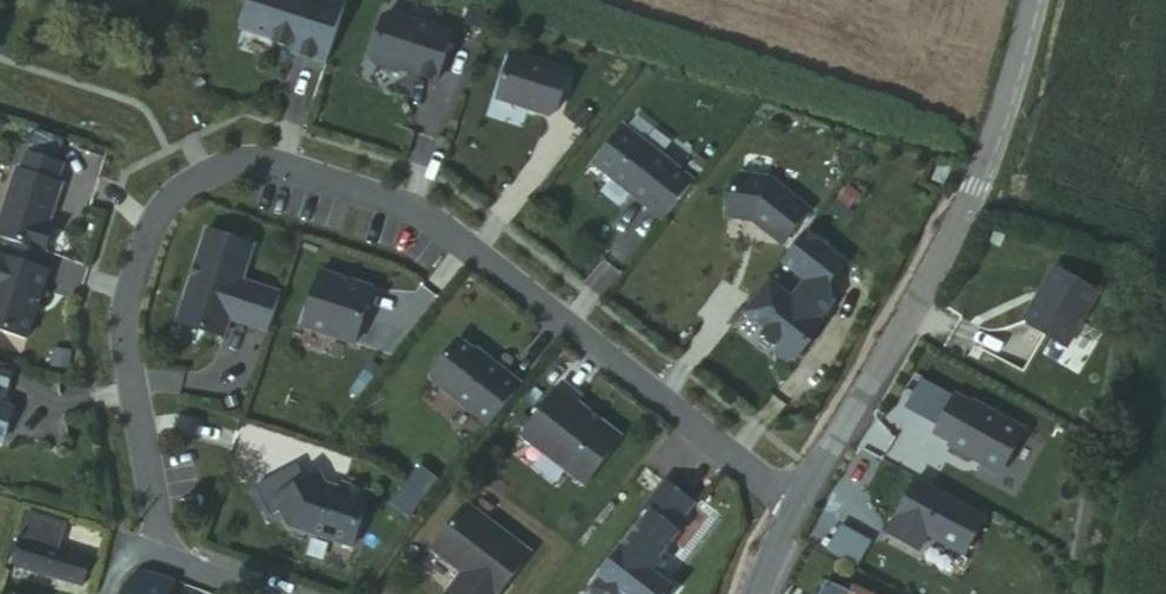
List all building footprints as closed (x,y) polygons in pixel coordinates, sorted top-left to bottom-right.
[(344,0),(246,0),(248,3),(241,21),(246,29),(272,38),(270,41),(288,46),(287,50),(323,62),(344,0)] [(451,34),(390,14),(382,18),(370,57),(373,64),(396,72),(398,65),(407,69),(407,72),(436,82),(451,34)] [(555,112),(568,72),(511,54),(496,99),(547,116),(555,112)] [(694,183),(641,142),(612,179),(665,220),(694,183)] [(0,214),(0,238),(15,243),(43,252),(51,227),(47,225),(55,200),(53,200),(58,182),(55,182),(61,165),(25,153),(19,171),(14,170),(0,214)] [(953,167),(938,160),(932,174),(948,182),(953,167)] [(752,221),(783,246),(810,212),(770,180),(740,175),(733,184),(728,218),(752,221)] [(255,235),(209,221),(179,312),(224,327),(232,305),(240,308),(238,312),(269,322),(282,285),(251,275),(249,280),(241,277),(255,235)] [(824,292),(846,263),(806,232),(783,262),(806,280),(792,298),(769,279),(743,311),(767,330),(763,334),(777,345),(779,363),(796,360),(812,340),(810,338),(822,321),(820,319),(835,301),(824,292)] [(43,252),(15,243),(10,259),(39,268),(44,252),(43,252)] [(26,338),(47,271),(39,268),(10,259),(0,256),(0,330),(26,338)] [(374,279),(322,262),(304,317),(356,334),(374,279)] [(1051,274),(1021,330),(1066,354),(1095,298),(1051,274)] [(356,343),(387,354),(400,316),(369,306),(356,343)] [(489,425),(520,385),(487,360),(485,363),(457,341),(432,373),(432,380),(489,425)] [(11,365),(0,361),(0,398),(11,365)] [(580,399),(562,384),(521,437),(583,486),(620,440),(575,404),(580,399)] [(1023,440),(973,408),(972,410),(955,399),(930,440),(946,450),(944,454),(990,483),(995,481),(1023,440)] [(3,426),(10,405),(0,402),(0,425),(3,426)] [(406,481),(425,496),(436,482),(418,467),(406,481)] [(289,525),(351,547),(370,494),(343,485),(341,490),(325,485),(318,476),(272,499),(289,525)] [(665,564),(661,560),(681,534),(676,530),(695,506),(665,482),(645,508),(651,513),(592,589),(593,593),(671,593),(676,588),(658,574),(665,564)] [(996,522),(920,482),(891,536),(925,554),(933,539),(975,561),(996,522)] [(407,519),(418,505),(399,491),(388,505),(407,519)] [(530,552),(466,504),(432,549),(462,572),(448,590),(453,593),(498,593),(530,552)] [(46,517),(25,512),(9,568),(73,587),(83,557),(38,544),(46,517)] [(862,569),(874,547),(843,531),(831,553),(862,569)] [(829,586),(826,593),(848,593),(829,586)]
